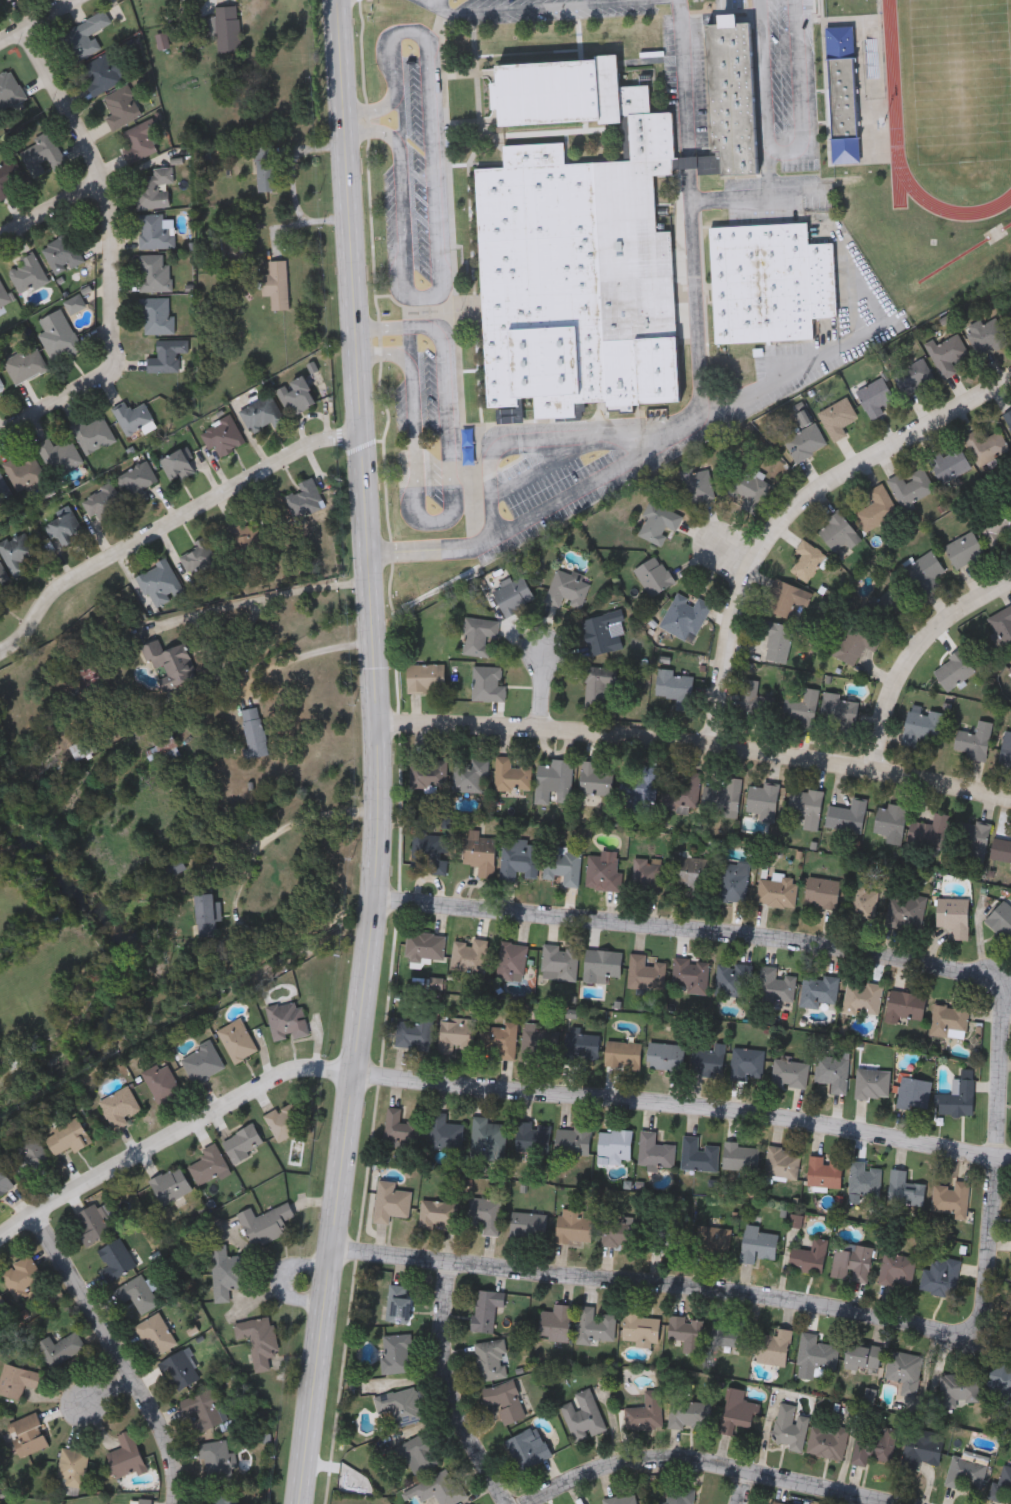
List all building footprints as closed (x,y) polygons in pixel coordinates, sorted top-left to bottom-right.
[(240,5),(240,51),(218,51),(218,5),(240,5)] [(109,24),(90,33),(99,49),(72,63),(57,34),(103,11),(109,24)] [(681,400),(608,404),(608,400),(576,402),(577,415),(535,418),(534,397),(520,398),(521,406),(489,407),(477,168),(505,167),(504,143),(565,140),(567,162),(604,160),(625,159),(623,122),(600,123),(600,119),(503,124),(502,109),(495,109),(492,63),(619,57),(621,85),(649,84),(651,111),(674,110),(676,157),(714,155),(707,24),(751,21),(759,172),(700,175),(700,167),(675,169),(675,173),(655,174),(658,230),(673,230),(681,400)] [(835,163),(826,26),(853,24),(861,161),(835,163)] [(93,97),(76,70),(107,51),(124,78),(93,97)] [(24,97),(0,113),(0,73),(7,69),(24,97)] [(103,119),(111,114),(102,98),(124,85),(141,113),(111,132),(103,119)] [(156,132),(149,135),(156,152),(126,164),(120,151),(129,147),(122,130),(151,118),(156,132)] [(42,174),(31,178),(18,146),(51,133),(64,165),(51,170),(47,160),(37,164),(42,174)] [(258,145),(276,145),(276,189),(258,189),(258,145)] [(27,184),(0,199),(0,162),(12,155),(27,184)] [(142,176),(155,176),(155,168),(175,167),(175,184),(169,184),(169,208),(138,208),(138,188),(142,188),(142,176)] [(165,220),(175,220),(175,248),(140,248),(140,214),(165,214),(165,220)] [(716,343),(711,227),(809,222),(809,243),(834,242),(838,316),(813,317),(814,338),(716,343)] [(55,275),(40,245),(68,231),(83,261),(55,275)] [(48,280),(20,296),(5,268),(33,253),(48,280)] [(140,254),(170,254),(170,291),(140,291),(140,254)] [(273,294),(263,294),(263,273),(271,272),(270,259),(289,259),(290,308),(273,308),(273,294)] [(11,301),(0,306),(0,279),(11,301)] [(63,301),(78,293),(84,306),(70,313),(63,301)] [(174,298),(174,334),(143,334),(143,298),(174,298)] [(44,330),(38,320),(58,308),(82,347),(54,364),(37,334),(44,330)] [(968,329),(995,314),(1009,340),(982,355),(968,329)] [(958,370),(945,378),(925,343),(934,338),(937,344),(957,332),(969,353),(953,362),(958,370)] [(181,372),(150,372),(150,358),(159,358),(159,341),(189,341),(189,353),(181,353),(181,372)] [(2,361),(35,345),(47,369),(14,386),(2,361)] [(892,373),(923,356),(935,378),(904,394),(892,373)] [(751,374),(751,360),(727,360),(727,374),(751,374)] [(290,417),(275,389),(301,375),(316,403),(290,417)] [(881,404),(884,413),(869,419),(857,388),(884,377),(893,400),(881,404)] [(283,419),(252,435),(239,410),(270,394),(283,419)] [(835,441),(818,412),(846,395),(861,419),(845,428),(848,433),(835,441)] [(129,409),(144,403),(153,423),(124,436),(112,408),(126,402),(129,409)] [(803,427),(795,414),(806,407),(827,444),(797,461),(784,438),(803,427)] [(1002,414),(1010,410),(1010,431),(1002,414)] [(229,415),(245,442),(219,457),(213,447),(208,450),(198,432),(229,415)] [(114,440),(84,456),(68,425),(81,418),(85,425),(102,416),(114,440)] [(966,436),(998,422),(1009,449),(977,462),(966,436)] [(53,477),(36,443),(49,437),(53,446),(69,438),(81,463),(53,477)] [(930,459),(959,443),(972,467),(943,483),(930,459)] [(180,479),(178,475),(168,480),(157,459),(183,446),(196,471),(180,479)] [(0,463),(13,456),(18,465),(34,456),(48,483),(35,490),(31,483),(16,492),(0,463)] [(114,476),(147,460),(157,479),(145,484),(152,498),(130,509),(114,476)] [(901,508),(888,477),(902,471),(905,479),(912,476),(910,470),(923,465),(936,494),(901,508)] [(711,495),(688,495),(688,500),(681,500),(681,469),(711,469),(711,495)] [(762,509),(746,509),(746,494),(733,494),(733,474),(762,474),(762,509)] [(10,497),(0,502),(0,475),(10,497)] [(296,481),(315,477),(321,510),(304,513),(306,523),(292,526),(286,496),(298,493),(296,481)] [(118,492),(110,496),(121,514),(103,525),(98,515),(90,520),(78,502),(104,486),(112,482),(118,492)] [(899,515),(864,531),(855,511),(874,502),(869,491),(885,484),(899,515)] [(661,544),(637,534),(650,500),(684,513),(677,531),(668,527),(661,544)] [(83,534),(57,547),(44,522),(69,509),(83,534)] [(838,554),(817,529),(839,510),(860,535),(838,554)] [(1008,511),(1010,520),(1010,541),(990,548),(981,520),(1008,511)] [(256,523),(260,556),(229,559),(226,526),(256,523)] [(12,578),(0,555),(0,541),(23,529),(35,552),(19,560),(25,572),(12,578)] [(956,568),(944,545),(973,530),(985,552),(956,568)] [(207,535),(222,567),(191,582),(179,557),(195,549),(192,542),(207,535)] [(795,548),(806,537),(829,560),(807,581),(792,566),(803,555),(795,548)] [(937,579),(940,582),(925,594),(905,569),(929,549),(947,571),(937,579)] [(634,569),(657,554),(675,581),(652,596),(634,569)] [(164,558),(183,593),(152,609),(133,575),(164,558)] [(12,586),(0,592),(0,563),(12,586)] [(545,601),(556,568),(591,580),(582,607),(563,600),(561,606),(545,601)] [(803,589),(788,620),(764,608),(778,578),(803,589)] [(500,579),(530,579),(530,609),(500,609),(500,579)] [(866,605),(897,586),(910,607),(879,626),(866,605)] [(697,635),(690,632),(687,639),(661,627),(676,594),(695,602),(697,597),(711,604),(697,635)] [(987,617),(1010,603),(1010,646),(1005,649),(987,617)] [(581,619),(621,609),(627,632),(620,634),(623,647),(590,656),(581,619)] [(497,637),(491,637),(490,656),(463,655),(465,617),(498,619),(497,637)] [(784,664),(764,660),(770,635),(764,633),(767,620),(792,626),(784,664)] [(870,639),(851,666),(830,652),(849,625),(870,639)] [(199,679),(186,644),(165,652),(161,641),(143,647),(153,675),(164,671),(168,682),(162,685),(164,691),(199,679)] [(945,689),(933,667),(963,650),(975,673),(945,689)] [(445,664),(445,692),(408,692),(408,664),(445,664)] [(473,700),(474,666),(502,666),(502,684),(506,684),(506,700),(473,700)] [(585,666),(611,667),(611,708),(585,707),(585,666)] [(656,694),(658,667),(675,669),(675,674),(695,675),(693,709),(675,708),(676,696),(656,694)] [(775,715),(741,713),(743,678),(760,679),(760,693),(775,694),(775,715)] [(785,697),(804,700),(805,687),(820,688),(815,727),(782,723),(785,697)] [(861,695),(856,732),(820,727),(824,691),(861,695)] [(901,744),(909,705),(945,712),(939,740),(919,736),(917,747),(901,744)] [(243,712),(251,760),(270,757),(262,709),(243,712)] [(958,729),(975,733),(979,718),(993,722),(984,760),(952,752),(958,729)] [(1004,727),(1010,728),(1010,767),(998,765),(1004,727)] [(68,750),(76,764),(99,751),(92,738),(68,750)] [(161,748),(164,754),(178,747),(175,741),(161,748)] [(411,787),(412,748),(428,748),(427,763),(445,763),(444,788),(411,787)] [(512,756),(512,765),(532,765),(532,790),(496,790),(496,756),(512,756)] [(454,791),(454,757),(487,758),(486,792),(454,791)] [(551,800),(551,758),(573,758),(573,800),(551,800)] [(606,794),(582,794),(582,760),(606,760),(606,794)] [(623,795),(622,769),(656,768),(657,804),(634,805),(633,794),(623,795)] [(695,811),(661,804),(666,781),(683,785),(686,769),(702,772),(695,811)] [(705,785),(726,788),(727,776),(742,777),(738,816),(702,812),(705,785)] [(748,815),(748,783),(779,783),(779,815),(748,815)] [(804,828),(805,815),(788,813),(792,787),(823,791),(818,830),(804,828)] [(851,808),(853,797),(867,799),(862,831),(826,825),(829,804),(851,808)] [(873,837),(879,801),(907,805),(902,841),(873,837)] [(944,845),(910,845),(910,818),(944,818),(944,845)] [(984,862),(968,860),(970,848),(962,847),(962,850),(955,849),(959,819),(990,824),(984,862)] [(495,877),(479,876),(479,865),(464,864),(465,829),(479,830),(479,836),(496,837),(495,877)] [(425,874),(425,834),(447,834),(447,874),(425,874)] [(993,837),(1010,840),(1010,866),(989,862),(993,837)] [(500,880),(503,845),(511,845),(511,838),(540,840),(538,877),(528,877),(528,872),(518,872),(517,881),(500,880)] [(543,877),(545,850),(582,852),(580,885),(563,883),(563,878),(543,877)] [(588,855),(620,856),(619,889),(587,888),(588,855)] [(172,877),(187,870),(182,859),(167,867),(172,877)] [(662,859),(662,891),(639,891),(639,859),(662,859)] [(676,884),(676,859),(711,859),(711,884),(676,884)] [(720,900),(722,860),(749,861),(748,901),(720,900)] [(841,880),(836,908),(804,902),(809,875),(841,880)] [(758,877),(797,877),(796,905),(758,904),(758,877)] [(852,878),(881,882),(875,921),(847,917),(852,878)] [(922,929),(887,924),(891,891),(926,896),(922,929)] [(222,903),(215,903),(215,895),(196,895),(199,937),(224,936),(222,903)] [(936,926),(937,897),(968,897),(967,938),(954,938),(954,926),(936,926)] [(1004,898),(1010,905),(1010,945),(985,919),(1004,898)] [(446,933),(444,962),(406,960),(407,930),(446,933)] [(490,938),(490,969),(453,970),(452,939),(490,938)] [(499,979),(499,942),(527,942),(526,979),(499,979)] [(542,978),(544,944),(579,946),(577,980),(542,978)] [(621,976),(607,975),(607,983),(583,981),(586,948),(623,951),(621,976)] [(666,987),(629,987),(630,953),(647,953),(646,960),(667,960),(666,987)] [(709,959),(707,992),(673,990),(674,958),(709,959)] [(750,964),(749,996),(716,995),(717,962),(750,964)] [(793,1006),(757,1001),(761,965),(778,967),(777,974),(797,977),(793,1006)] [(840,976),(837,1008),(801,1006),(803,973),(840,976)] [(844,1009),(848,979),(883,984),(878,1014),(844,1009)] [(884,1021),(890,989),(924,994),(919,1026),(903,1023),(903,1024),(884,1021)] [(303,999),(309,1034),(274,1041),(267,1006),(303,999)] [(966,1038),(930,1034),(934,1002),(969,1006),(966,1038)] [(432,1048),(396,1047),(397,1020),(417,1021),(417,1012),(433,1013),(432,1048)] [(234,1063),(217,1029),(242,1017),(259,1051),(234,1063)] [(474,1017),(473,1047),(454,1046),(454,1052),(440,1052),(441,1017),(474,1017)] [(483,1025),(504,1026),(504,1021),(518,1022),(515,1059),(498,1058),(499,1049),(481,1048),(483,1025)] [(559,1026),(558,1058),(524,1057),(524,1025),(559,1026)] [(599,1033),(599,1061),(565,1060),(566,1032),(599,1033)] [(226,1068),(194,1084),(181,1056),(212,1041),(226,1068)] [(605,1066),(606,1041),(642,1042),(641,1067),(605,1066)] [(647,1068),(649,1042),(685,1045),(683,1070),(647,1068)] [(724,1042),(724,1075),(694,1075),(694,1042),(724,1042)] [(732,1079),(733,1048),(764,1048),(763,1080),(732,1079)] [(847,1055),(848,1093),(831,1093),(831,1081),(816,1082),(816,1056),(847,1055)] [(771,1083),(776,1057),(810,1062),(806,1088),(771,1083)] [(142,1075),(166,1061),(183,1091),(158,1105),(142,1075)] [(939,1093),(958,1094),(959,1068),(974,1068),(973,1114),(938,1113),(939,1093)] [(889,1098),(856,1097),(856,1069),(889,1069),(889,1098)] [(897,1106),(901,1076),(932,1080),(927,1111),(897,1106)] [(138,1110),(126,1115),(129,1123),(113,1130),(99,1099),(127,1086),(138,1110)] [(321,1117),(276,1138),(265,1113),(309,1092),(321,1117)] [(419,1141),(386,1139),(387,1106),(402,1107),(401,1121),(420,1122),(419,1141)] [(464,1123),(463,1150),(429,1148),(431,1111),(447,1112),(447,1122),(464,1123)] [(71,1145),(54,1155),(44,1136),(78,1116),(92,1140),(75,1151),(71,1145)] [(506,1157),(472,1157),(473,1116),(489,1116),(488,1122),(507,1122),(506,1157)] [(550,1152),(517,1152),(517,1121),(533,1121),(533,1125),(550,1125),(550,1152)] [(266,1142),(235,1162),(222,1142),(252,1122),(266,1142)] [(557,1154),(557,1126),(590,1126),(590,1154),(557,1154)] [(632,1130),(630,1162),(609,1160),(609,1156),(598,1156),(600,1128),(632,1130)] [(676,1144),(674,1166),(639,1164),(641,1130),(657,1131),(657,1143),(676,1144)] [(53,1162),(24,1180),(7,1153),(36,1134),(53,1162)] [(699,1136),(698,1145),(719,1146),(718,1170),(681,1168),(683,1135),(699,1136)] [(230,1168),(199,1184),(189,1165),(204,1157),(201,1150),(216,1142),(230,1168)] [(723,1169),(725,1142),(760,1144),(758,1171),(723,1169)] [(765,1175),(767,1146),(800,1149),(798,1178),(765,1175)] [(843,1160),(840,1188),(807,1185),(810,1154),(825,1156),(825,1158),(843,1160)] [(15,1186),(0,1195),(0,1159),(15,1186)] [(851,1162),(882,1165),(879,1196),(848,1193),(851,1162)] [(152,1177),(181,1165),(192,1191),(162,1203),(152,1177)] [(925,1183),(923,1205),(888,1201),(891,1168),(907,1169),(906,1181),(925,1183)] [(395,1181),(395,1189),(411,1190),(409,1216),(390,1214),(390,1223),(375,1221),(378,1179),(395,1181)] [(970,1181),(966,1218),(953,1217),(954,1212),(932,1209),(934,1184),(954,1186),(954,1179),(970,1181)] [(498,1197),(497,1235),(483,1235),(484,1219),(468,1218),(469,1196),(498,1197)] [(422,1228),(420,1201),(455,1199),(457,1226),(422,1228)] [(96,1201),(99,1207),(110,1201),(116,1211),(105,1216),(113,1230),(89,1243),(73,1214),(96,1201)] [(252,1206),(256,1215),(290,1202),(295,1216),(283,1221),(287,1233),(252,1247),(239,1211),(252,1206)] [(557,1241),(558,1208),(585,1209),(585,1215),(592,1216),(591,1242),(557,1241)] [(546,1235),(510,1235),(511,1211),(546,1212),(546,1235)] [(730,1219),(730,1244),(603,1247),(603,1221),(730,1219)] [(756,1262),(742,1261),(745,1224),(759,1225),(759,1231),(778,1232),(776,1257),(756,1256),(756,1262)] [(108,1266),(99,1248),(122,1236),(138,1267),(109,1282),(102,1269),(108,1266)] [(824,1271),(789,1267),(792,1247),(813,1249),(814,1236),(828,1238),(824,1271)] [(212,1244),(227,1243),(228,1255),(243,1254),(244,1287),(230,1288),(230,1301),(214,1301),(212,1244)] [(836,1248),(853,1251),(855,1243),(874,1246),(868,1282),(849,1279),(831,1276),(836,1248)] [(879,1280),(884,1250),(916,1256),(911,1286),(879,1280)] [(1,1271),(30,1253),(47,1280),(17,1298),(1,1271)] [(962,1259),(955,1296),(919,1289),(923,1268),(944,1271),(947,1256),(962,1259)] [(131,1298),(122,1303),(113,1290),(141,1272),(160,1302),(141,1314),(131,1298)] [(387,1321),(390,1283),(411,1285),(408,1322),(387,1321)] [(472,1330),(476,1288),(506,1291),(504,1308),(496,1307),(494,1332),(472,1330)] [(9,1306),(0,1313),(0,1294),(9,1306)] [(538,1338),(541,1310),(553,1311),(554,1302),(573,1304),(569,1341),(538,1338)] [(617,1314),(615,1343),(577,1341),(579,1305),(595,1306),(595,1312),(617,1314)] [(178,1342),(155,1356),(136,1325),(158,1311),(178,1342)] [(660,1314),(658,1346),(623,1343),(625,1312),(660,1314)] [(250,1336),(237,1338),(234,1321),(273,1315),(279,1354),(268,1356),(271,1369),(256,1371),(250,1336)] [(684,1340),(668,1339),(670,1315),(705,1318),(702,1352),(683,1351),(684,1340)] [(749,1348),(711,1344),(713,1317),(751,1321),(749,1348)] [(756,1361),(760,1332),(774,1334),(775,1327),(792,1329),(787,1366),(756,1361)] [(87,1346),(52,1368),(36,1343),(49,1334),(55,1343),(76,1330),(87,1346)] [(817,1342),(838,1344),(835,1369),(798,1365),(801,1331),(818,1333),(817,1342)] [(382,1334),(412,1333),(413,1371),(383,1373),(382,1334)] [(480,1381),(474,1343),(503,1338),(510,1376),(480,1381)] [(878,1369),(845,1365),(847,1342),(880,1346),(878,1369)] [(175,1391),(159,1362),(186,1347),(202,1377),(175,1391)] [(916,1396),(897,1393),(899,1384),(885,1381),(892,1349),(924,1355),(916,1396)] [(988,1372),(1010,1361),(1010,1389),(999,1395),(988,1372)] [(21,1399),(0,1394),(0,1380),(4,1363),(42,1372),(38,1388),(25,1385),(21,1399)] [(977,1373),(977,1401),(941,1401),(941,1373),(977,1373)] [(483,1385),(519,1383),(522,1420),(499,1422),(498,1404),(484,1404),(483,1385)] [(215,1431),(197,1438),(189,1418),(188,1418),(180,1400),(215,1384),(229,1418),(212,1425),(215,1431)] [(375,1397),(416,1386),(425,1419),(397,1426),(393,1409),(379,1412),(375,1397)] [(720,1433),(727,1387),(746,1389),(744,1400),(759,1402),(755,1427),(736,1424),(734,1435),(720,1433)] [(591,1388),(606,1430),(574,1441),(561,1404),(575,1400),(573,1394),(591,1388)] [(662,1427),(625,1428),(624,1407),(645,1407),(645,1390),(661,1389),(662,1427)] [(671,1399),(713,1402),(710,1431),(669,1427),(671,1399)] [(798,1405),(796,1413),(809,1416),(803,1451),(772,1445),(780,1402),(798,1405)] [(7,1423),(36,1411),(49,1446),(20,1457),(7,1423)] [(848,1427),(843,1459),(807,1453),(813,1421),(848,1427)] [(899,1429),(892,1467),(852,1460),(858,1428),(872,1431),(873,1424),(899,1429)] [(520,1471),(505,1439),(532,1427),(539,1442),(545,1439),(552,1456),(520,1471)] [(116,1479),(107,1452),(122,1447),(118,1434),(133,1429),(146,1469),(116,1479)] [(944,1436),(938,1464),(919,1461),(917,1472),(901,1469),(908,1430),(944,1436)] [(403,1462),(395,1447),(427,1431),(443,1461),(415,1476),(407,1460),(403,1462)] [(198,1443),(227,1439),(229,1451),(232,1451),(235,1473),(203,1477),(198,1443)] [(89,1450),(85,1487),(57,1484),(61,1447),(89,1450)] [(952,1454),(961,1456),(963,1450),(989,1456),(980,1492),(945,1483),(952,1454)] [(1000,1462),(1010,1465),(1010,1503),(990,1497),(1000,1462)] [(467,1497),(453,1503),(438,1503),(434,1495),(422,1501),(419,1494),(407,1499),(403,1491),(453,1467),(467,1497)] [(695,1488),(693,1503),(659,1503),(660,1500),(666,1501),(668,1485),(695,1488)] [(233,1493),(233,1503),(209,1503),(209,1492),(233,1493)] [(635,1494),(637,1503),(605,1503),(604,1499),(635,1494)]
